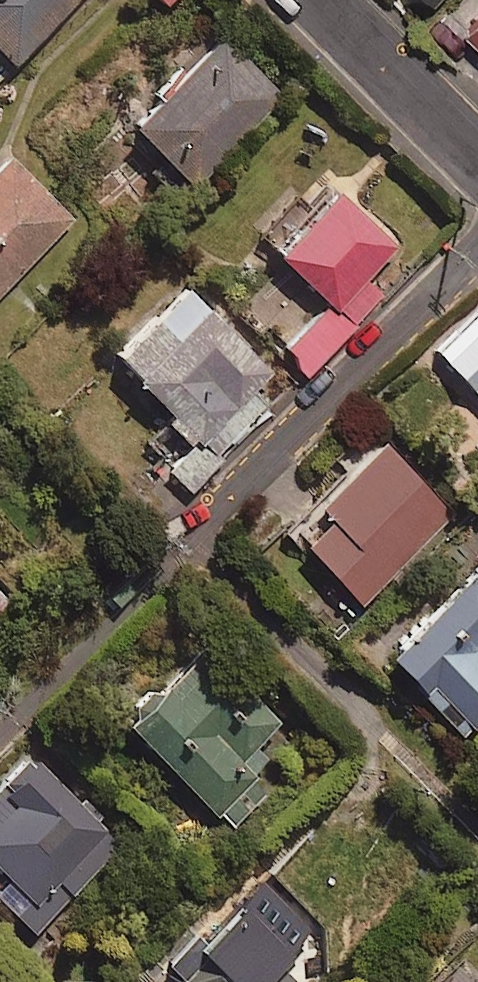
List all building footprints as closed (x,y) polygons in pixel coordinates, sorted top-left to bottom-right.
[(14,61),(78,0),(0,0),(0,46),(14,61)] [(458,30),(477,50),(477,11),(458,30)] [(278,96),(219,33),(127,119),(186,182),(278,96)] [(10,150),(0,160),(0,295),(78,222),(10,150)] [(381,297),(362,276),(389,251),(330,190),(269,247),(325,305),(277,350),(299,374),(381,297)] [(428,351),(477,404),(477,304),(428,351)] [(263,374),(199,307),(127,374),(191,442),(263,374)] [(213,467),(187,442),(158,472),(184,497),(213,467)] [(451,516),(378,442),(312,507),(322,518),(295,544),(358,608),(451,516)] [(461,575),(376,659),(459,743),(477,725),(477,592),(461,575)] [(30,622),(0,592),(0,651),(30,622)] [(284,714),(209,641),(126,726),(216,813),(254,774),(239,760),(284,714)] [(32,746),(0,777),(0,863),(26,889),(11,904),(36,929),(126,842),(32,746)] [(235,907),(167,973),(176,981),(309,981),(235,907)]
